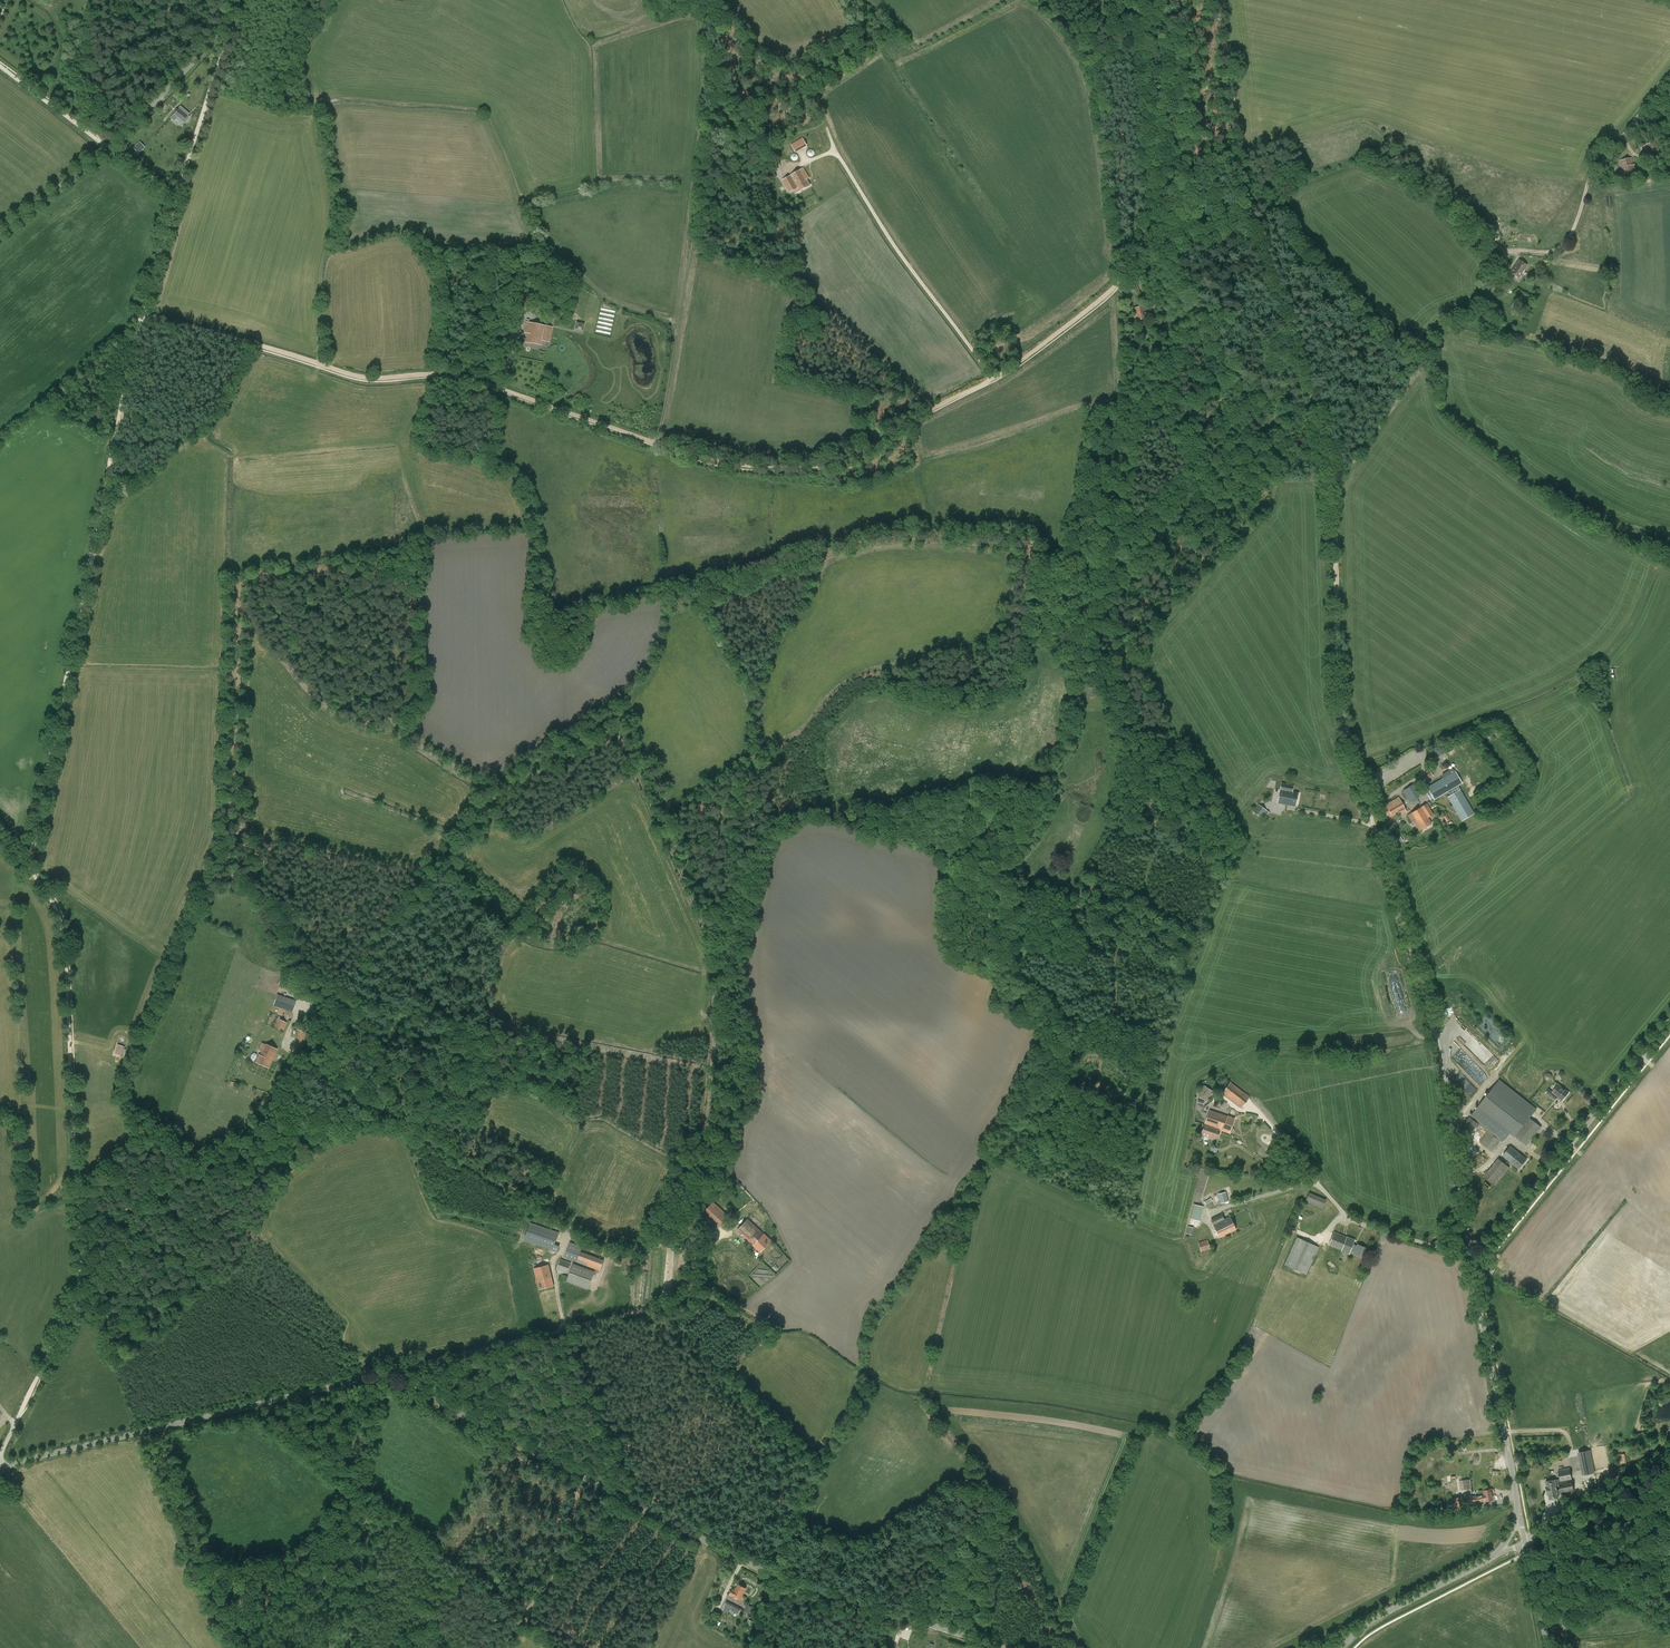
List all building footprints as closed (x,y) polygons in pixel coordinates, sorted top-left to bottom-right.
[(181,87),(173,95),(176,98),(184,90),(181,87)] [(175,121),(176,119),(182,123),(183,121),(185,123),(189,117),(188,116),(189,114),(181,107),(171,118),(175,121)] [(1658,150),(1655,141),(1646,145),(1649,153),(1658,150)] [(140,142),(133,148),(138,154),(145,147),(140,142)] [(778,158),(767,161),(769,170),(780,168),(778,158)] [(1632,158),(1620,161),(1623,174),(1636,171),(1635,164),(1633,165),(1632,158)] [(808,176),(803,168),(783,180),(790,193),(797,189),(799,192),(811,185),(806,177),(808,176)] [(1497,224),(1488,225),(1489,235),(1498,234),(1497,224)] [(1474,236),(1471,239),(1471,240),(1476,244),(1479,240),(1474,236)] [(1510,273),(1518,278),(1527,266),(1519,260),(1510,273)] [(1128,284),(1131,295),(1140,291),(1136,281),(1128,284)] [(517,299),(522,311),(533,305),(531,300),(530,300),(527,294),(517,299)] [(1147,312),(1146,312),(1145,306),(1133,308),(1136,321),(1148,318),(1147,312)] [(613,334),(616,310),(601,308),(597,332),(613,334)] [(541,341),(549,342),(552,327),(526,322),(524,332),(527,332),(525,342),(540,345),(541,341)] [(507,329),(504,340),(512,342),(514,331),(507,329)] [(1471,808),(1458,786),(1459,786),(1462,783),(1455,771),(1454,769),(1451,768),(1442,774),(1441,776),(1442,778),(1427,787),(1434,800),(1448,791),(1451,795),(1448,797),(1459,815),(1462,820),(1474,813),(1471,808)] [(1422,777),(1424,780),(1433,775),(1431,772),(1422,777)] [(1294,786),(1281,783),(1278,803),(1295,806),(1298,793),(1293,792),(1294,786)] [(1413,784),(1403,791),(1409,802),(1420,796),(1413,784)] [(1382,807),(1389,818),(1398,813),(1400,816),(1406,812),(1405,809),(1405,808),(1398,797),(1382,807)] [(1253,811),(1261,818),(1264,814),(1267,816),(1270,812),(1259,804),(1253,811)] [(1413,823),(1414,822),(1419,831),(1431,824),(1428,818),(1433,815),(1427,804),(1408,815),(1413,823)] [(1235,820),(1230,825),(1242,838),(1247,833),(1235,820)] [(1391,842),(1394,846),(1403,840),(1400,836),(1391,842)] [(315,1010),(311,1017),(316,1020),(320,1013),(315,1010)] [(287,1023),(277,1018),(273,1027),(283,1032),(287,1023)] [(298,1029),(298,1044),(308,1044),(308,1029),(298,1029)] [(260,1055),(259,1054),(256,1062),(268,1067),(277,1049),(266,1043),(260,1055)] [(1515,1136),(1526,1146),(1541,1127),(1530,1118),(1535,1112),(1537,1109),(1531,1104),(1499,1079),(1477,1108),(1471,1116),(1503,1142),(1510,1132),(1515,1136)] [(1222,1093),(1242,1108),(1250,1097),(1245,1092),(1244,1092),(1231,1082),(1222,1093)] [(1558,1097),(1562,1100),(1568,1092),(1558,1085),(1553,1092),(1549,1089),(1545,1093),(1549,1096),(1552,1093),(1558,1097)] [(1198,1095),(1207,1101),(1213,1092),(1204,1086),(1198,1095)] [(1209,1110),(1205,1123),(1221,1129),(1220,1130),(1229,1133),(1235,1118),(1228,1116),(1228,1117),(1209,1110)] [(1471,1135),(1479,1124),(1470,1116),(1461,1127),(1471,1135)] [(1220,1130),(1221,1129),(1205,1123),(1201,1134),(1217,1140),(1220,1130)] [(1480,1142),(1492,1152),(1501,1141),(1488,1131),(1480,1142)] [(1503,1155),(1519,1169),(1526,1160),(1510,1147),(1503,1155)] [(1470,1161),(1475,1167),(1485,1159),(1481,1153),(1470,1161)] [(1498,1159),(1484,1176),(1495,1185),(1510,1167),(1498,1159)] [(1226,1191),(1218,1194),(1221,1204),(1229,1201),(1226,1191)] [(1305,1202),(1322,1209),(1326,1200),(1309,1192),(1305,1202)] [(713,1201),(702,1213),(718,1229),(730,1217),(713,1201)] [(1194,1204),(1190,1218),(1200,1221),(1204,1206),(1194,1204)] [(1230,1216),(1225,1219),(1222,1214),(1211,1219),(1220,1237),(1236,1229),(1230,1216)] [(771,1241),(748,1219),(737,1230),(760,1252),(771,1241)] [(555,1244),(559,1232),(530,1222),(524,1240),(558,1251),(560,1245),(555,1244)] [(1186,1233),(1192,1235),(1194,1228),(1187,1226),(1186,1233)] [(1357,1245),(1353,1244),(1355,1239),(1346,1236),(1334,1231),(1329,1244),(1341,1250),(1341,1251),(1349,1254),(1350,1251),(1354,1252),(1354,1253),(1362,1257),(1365,1248),(1357,1245)] [(1284,1265),(1306,1275),(1319,1247),(1297,1237),(1284,1265)] [(1210,1249),(1207,1240),(1198,1242),(1201,1252),(1210,1249)] [(581,1251),(583,1246),(570,1241),(564,1257),(600,1271),(604,1260),(581,1251)] [(557,1269),(567,1273),(571,1262),(561,1258),(557,1269)] [(573,1263),(567,1281),(588,1289),(595,1271),(573,1263)] [(534,1268),(539,1289),(554,1285),(548,1264),(534,1268)] [(1589,1451),(1578,1453),(1582,1475),(1594,1473),(1589,1451)] [(1617,1455),(1619,1466),(1627,1464),(1625,1453),(1617,1455)] [(1609,1468),(1611,1484),(1625,1482),(1622,1466),(1609,1468)] [(1546,1486),(1546,1490),(1557,1488),(1556,1487),(1560,1486),(1559,1481),(1571,1479),(1569,1468),(1559,1470),(1560,1479),(1555,1480),(1546,1481),(1547,1486),(1546,1486)] [(1459,1480),(1460,1490),(1464,1489),(1465,1492),(1468,1491),(1468,1489),(1472,1489),(1471,1479),(1459,1480)] [(1557,1488),(1546,1490),(1547,1494),(1549,1494),(1550,1499),(1558,1498),(1558,1494),(1561,1493),(1561,1494),(1574,1492),(1571,1479),(1559,1481),(1560,1486),(1560,1489),(1557,1490),(1557,1488)] [(1478,1491),(1479,1496),(1473,1497),(1474,1503),(1485,1500),(1485,1502),(1494,1500),(1492,1489),(1478,1491)] [(1454,1498),(1456,1510),(1466,1508),(1463,1496),(1454,1498)] [(1580,1504),(1579,1499),(1564,1501),(1565,1507),(1580,1504)] [(738,1584),(735,1590),(732,1589),(730,1594),(741,1600),(743,1596),(742,1595),(746,1588),(738,1584)] [(731,1610),(739,1614),(741,1608),(727,1601),(722,1610),(729,1614),(731,1610)]
